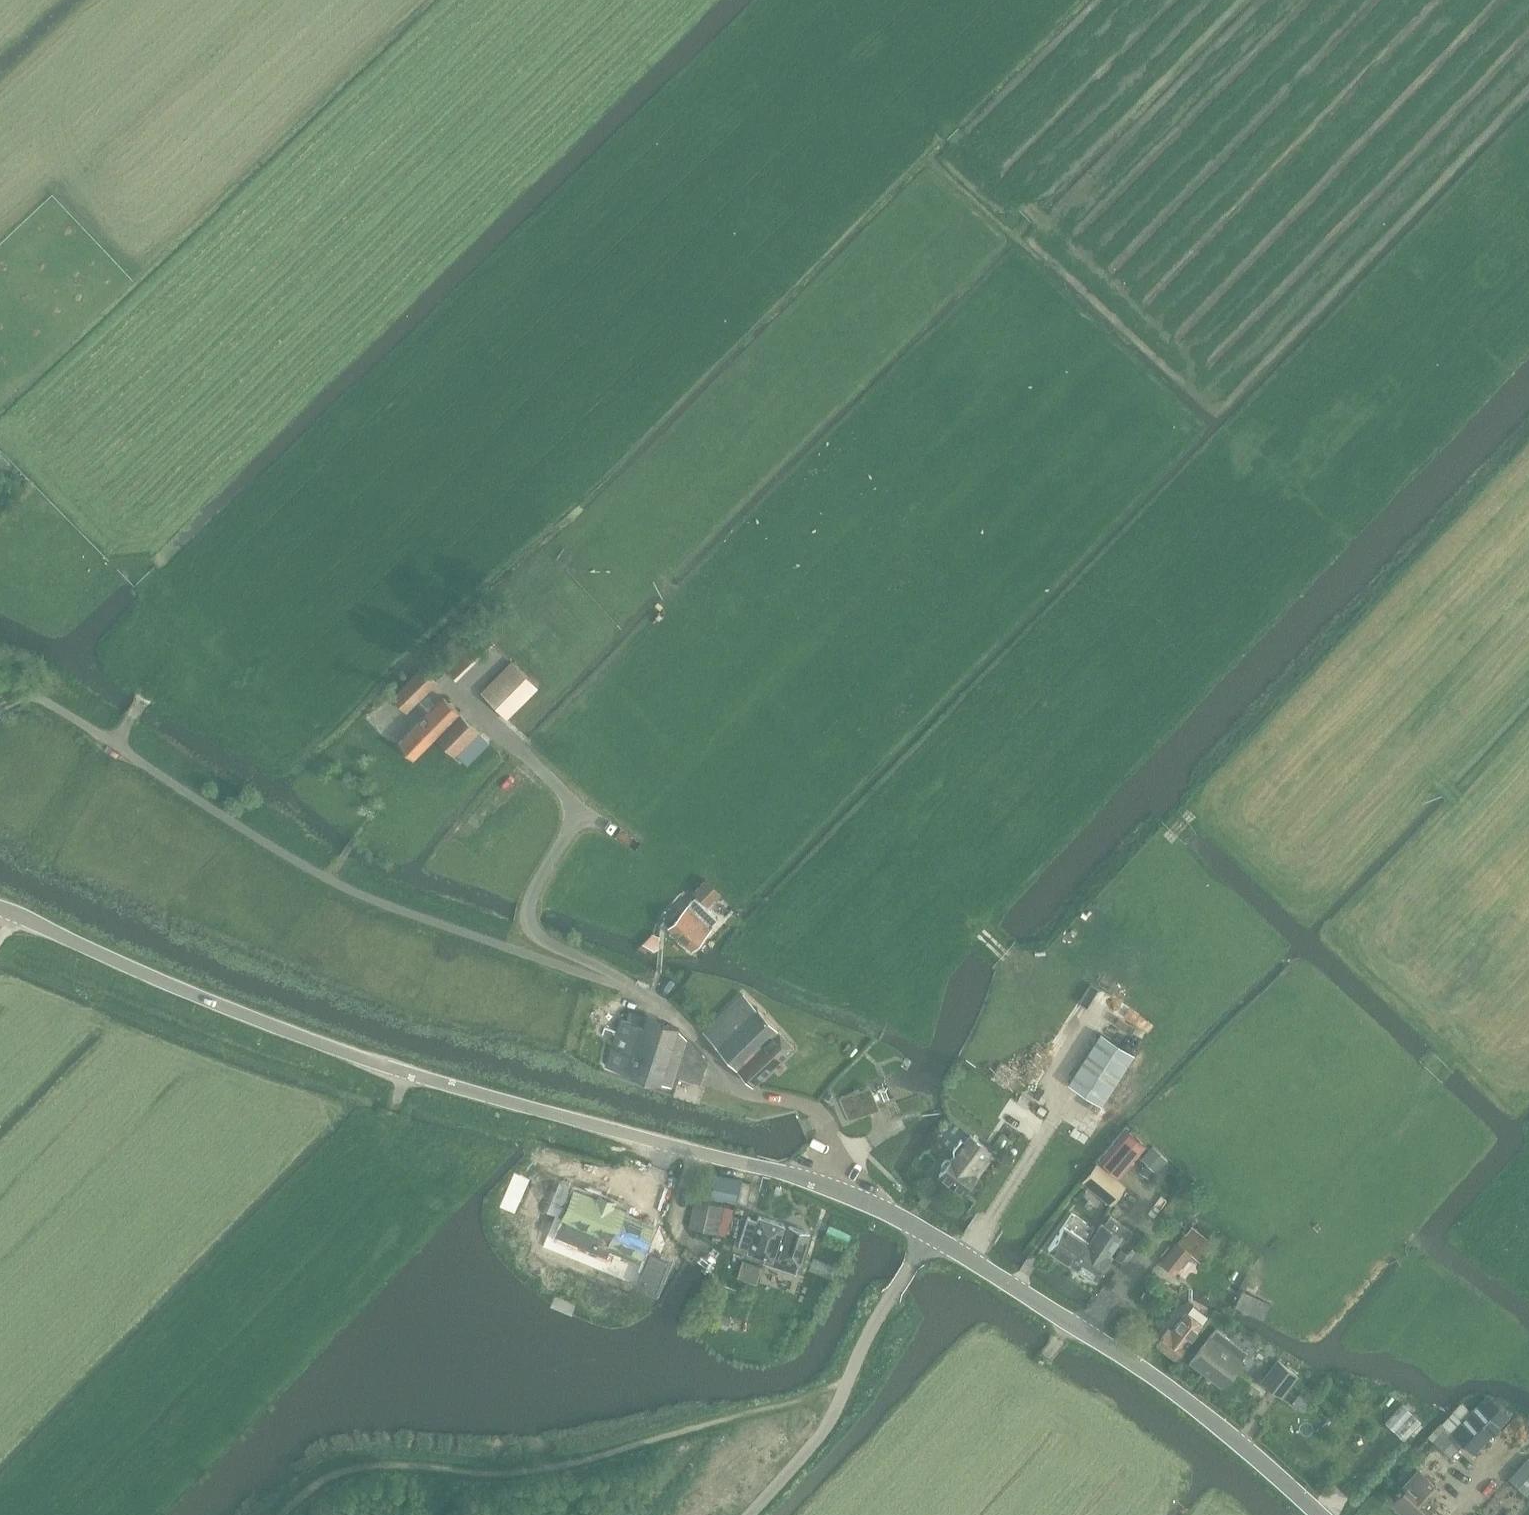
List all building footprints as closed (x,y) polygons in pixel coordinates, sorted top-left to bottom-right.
[(513,662),(481,693),(507,719),(538,687),(513,662)] [(407,712),(438,681),(424,667),(393,698),(407,712)] [(539,708),(551,698),(542,688),(530,698),(539,708)] [(489,743),(455,708),(455,705),(451,702),(449,702),(444,697),(419,723),(398,744),(413,760),(436,737),(454,756),(456,753),(467,765),(489,743)] [(711,928),(720,918),(707,906),(722,890),(708,876),(693,890),(698,895),(687,906),(668,926),(691,948),(711,928)] [(659,947),(660,936),(653,934),(640,947),(646,950),(649,947),(654,950),(659,947)] [(754,1084),(758,1080),(794,1046),(779,1030),(778,1030),(757,1008),(756,1009),(743,994),(703,1032),(752,1084),(754,1084)] [(621,1020),(606,1066),(661,1083),(661,1082),(677,1087),(680,1077),(700,1083),(708,1061),(678,1029),(679,1028),(646,1017),(643,1027),(621,1020)] [(1134,1055),(1101,1034),(1068,1084),(1102,1106),(1134,1055)] [(839,1099),(848,1121),(878,1109),(868,1086),(839,1099)] [(944,1171),(940,1176),(964,1194),(989,1161),(983,1156),(988,1149),(971,1135),(965,1143),(961,1140),(954,1149),(954,1154),(955,1155),(951,1161),(950,1160),(946,1161),(942,1166),(943,1170),(944,1171)] [(1120,1144),(1104,1162),(1114,1171),(1130,1153),(1120,1144)] [(1137,1162),(1151,1170),(1162,1152),(1147,1144),(1137,1162)] [(1098,1165),(1084,1181),(1109,1202),(1123,1186),(1098,1165)] [(716,1175),(711,1196),(735,1201),(740,1180),(716,1175)] [(742,1181),(737,1201),(749,1204),(753,1184),(742,1181)] [(565,1220),(559,1235),(607,1255),(609,1248),(639,1261),(653,1227),(623,1214),(626,1209),(613,1204),(615,1201),(599,1195),(598,1198),(575,1188),(562,1219),(565,1220)] [(726,1235),(730,1221),(734,1208),(695,1199),(689,1227),(726,1235)] [(1064,1224),(1049,1249),(1072,1264),(1088,1240),(1096,1228),(1072,1213),(1064,1225),(1064,1224)] [(1140,1223),(1151,1231),(1158,1221),(1147,1213),(1140,1223)] [(748,1217),(739,1245),(749,1248),(747,1252),(765,1258),(773,1260),(782,1233),(785,1225),(759,1216),(758,1220),(748,1217)] [(1088,1240),(1072,1264),(1096,1279),(1111,1255),(1110,1254),(1121,1236),(1127,1240),(1133,1231),(1110,1216),(1104,1224),(1102,1223),(1090,1241),(1088,1240)] [(765,1258),(764,1262),(780,1268),(782,1261),(798,1266),(809,1232),(789,1226),(787,1234),(782,1233),(773,1260),(765,1258)] [(1177,1242),(1162,1262),(1175,1273),(1191,1254),(1177,1242)] [(650,1253),(637,1284),(656,1292),(669,1261),(660,1257),(650,1253)] [(763,1265),(743,1259),(737,1277),(757,1284),(763,1265)] [(1150,1285),(1141,1298),(1149,1303),(1157,1290),(1150,1285)] [(1237,1307),(1266,1318),(1273,1300),(1244,1289),(1237,1307)] [(1169,1329),(1157,1345),(1176,1360),(1202,1325),(1187,1313),(1172,1332),(1169,1329)] [(1248,1353),(1216,1329),(1191,1362),(1222,1386),(1227,1379),(1232,1378),(1237,1372),(1236,1367),(1248,1353)] [(1297,1375),(1278,1360),(1262,1381),(1281,1396),(1297,1375)] [(1486,1396),(1452,1433),(1464,1444),(1474,1453),(1508,1417),(1486,1396)] [(1441,1424),(1428,1438),(1450,1459),(1464,1444),(1452,1433),(1441,1424)] [(1509,1478),(1527,1495),(1528,1493),(1528,1457),(1509,1478)] [(1405,1514),(1437,1514),(1429,1508),(1435,1501),(1429,1495),(1436,1487),(1418,1470),(1404,1485),(1407,1488),(1393,1504),(1405,1514)]
